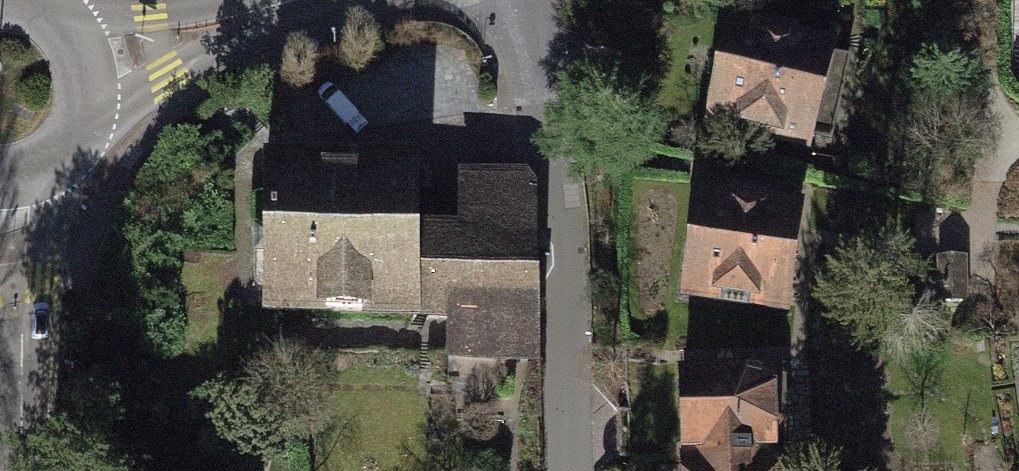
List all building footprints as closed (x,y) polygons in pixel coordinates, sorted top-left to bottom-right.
[(831,35),(719,8),(693,126),(802,150),(831,35)] [(531,331),(531,172),(447,172),(447,238),(421,238),(421,170),(257,170),(257,330),(531,331)] [(670,295),(784,312),(797,189),(686,176),(670,295)] [(788,371),(672,369),(672,463),(789,461),(788,371)] [(789,461),(672,463),(672,470),(789,470),(789,461)]
